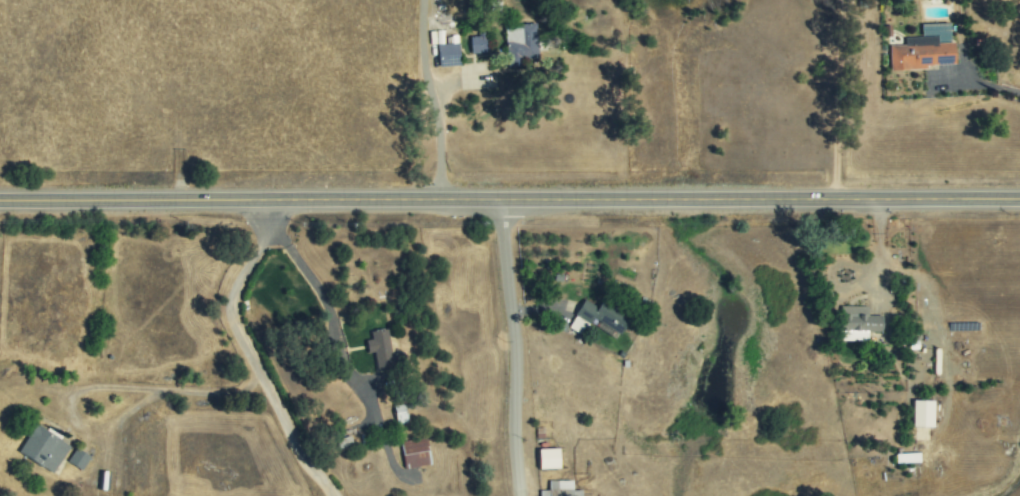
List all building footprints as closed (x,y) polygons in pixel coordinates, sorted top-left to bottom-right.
[(952,67),(951,23),(921,24),(921,37),(904,37),(904,45),(889,46),(889,69),(952,67)] [(504,26),(506,67),(520,66),(520,59),(538,58),(536,25),(504,26)] [(469,36),(471,54),(487,52),(485,34),(469,36)] [(458,43),(438,44),(438,66),(458,66),(458,43)] [(619,334),(628,318),(600,302),(597,307),(583,299),(574,315),(589,324),(592,319),(619,334)] [(867,307),(841,306),(840,341),(867,341),(867,332),(881,333),(881,316),(867,316),(867,307)] [(370,331),(370,340),(366,340),(367,354),(374,353),(375,370),(391,369),(388,330),(370,331)] [(912,427),(933,427),(933,401),(912,400),(912,427)] [(52,474),(70,446),(35,424),(17,452),(52,474)] [(431,464),(425,437),(399,442),(405,469),(431,464)] [(67,462),(81,471),(90,457),(75,448),(67,462)] [(538,469),(558,469),(558,449),(537,449),(538,469)] [(548,481),(548,490),(539,491),(539,495),(581,495),(581,491),(572,491),(571,481),(548,481)]
